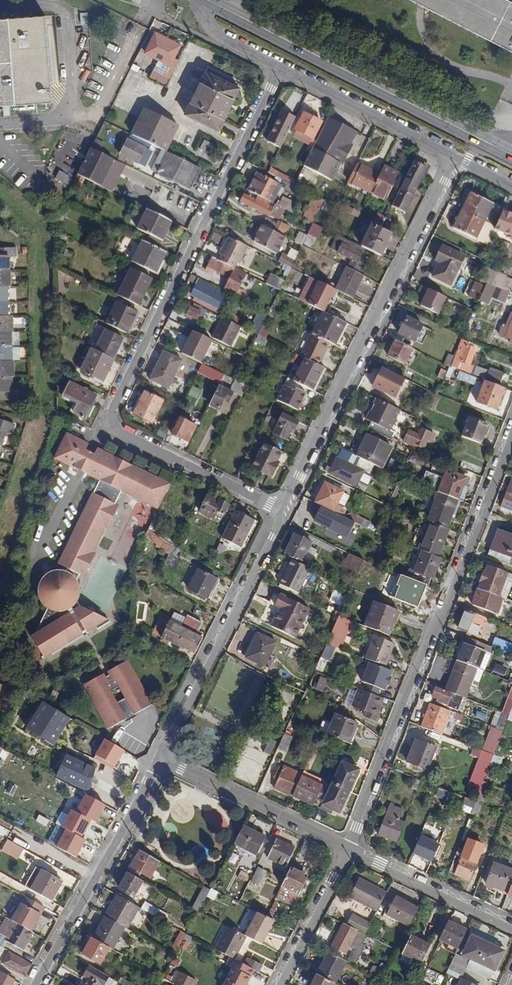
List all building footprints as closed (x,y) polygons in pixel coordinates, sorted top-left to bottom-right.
[(507,0),(410,0),(511,52),(511,2),(507,0)] [(44,15),(0,19),(0,105),(2,105),(9,104),(51,101),(44,15)] [(180,44),(156,32),(145,53),(169,65),(180,44)] [(169,77),(153,69),(150,76),(166,84),(169,77)] [(239,87),(206,70),(185,113),(217,130),(239,87)] [(10,114),(32,113),(31,105),(9,106),(9,104),(2,105),(3,116),(10,116),(10,114)] [(178,126),(144,108),(131,134),(166,151),(178,126)] [(296,117),(282,110),(267,141),(281,148),(296,117)] [(322,122),(304,112),(295,129),(313,139),(322,122)] [(348,128),(328,117),(303,167),(319,175),(328,157),(340,164),(350,169),(360,149),(362,145),(355,141),(353,145),(350,143),(342,139),(348,128)] [(356,132),(348,128),(342,139),(350,143),(356,132)] [(146,148),(127,139),(119,154),(138,163),(146,148)] [(213,144),(204,139),(199,149),(208,154),(213,144)] [(90,147),(76,174),(85,178),(112,191),(118,195),(126,181),(132,168),(90,147)] [(155,172),(190,189),(200,168),(166,151),(155,172)] [(332,181),(340,164),(328,157),(319,175),(332,181)] [(427,167),(414,161),(392,206),(406,213),(415,195),(414,194),(427,167)] [(347,183),(369,194),(380,173),(362,164),(360,169),(356,167),(347,183)] [(384,165),(380,173),(369,194),(384,201),(399,172),(384,165)] [(72,176),(59,170),(55,177),(68,184),(72,176)] [(281,185),(257,173),(248,190),(272,202),(280,186),(281,185)] [(77,193),(85,178),(76,174),(69,188),(77,193)] [(301,189),(294,186),(291,184),(283,180),(281,185),(280,186),(286,189),(285,191),(297,197),(301,189)] [(158,195),(163,184),(158,181),(152,193),(158,195)] [(297,197),(285,191),(278,205),(294,213),(296,208),(301,199),(297,197)] [(468,192),(459,209),(462,210),(471,193),(468,192)] [(462,210),(485,222),(493,204),(471,193),(462,210)] [(273,208),(244,194),(240,201),(269,216),(273,208)] [(320,208),(323,201),(324,200),(313,195),(305,213),(302,217),(313,223),(320,208)] [(330,205),(323,201),(320,208),(327,211),(330,205)] [(345,211),(358,217),(360,212),(347,206),(345,211)] [(305,213),(296,208),(294,213),(302,217),(305,213)] [(172,221),(147,209),(137,228),(151,235),(162,240),(172,221)] [(462,210),(459,209),(451,227),(453,228),(462,210)] [(495,226),(485,222),(462,210),(453,228),(487,245),(495,226)] [(85,217),(74,212),(70,219),(81,225),(85,217)] [(263,226),(280,234),(284,224),(278,221),(277,223),(267,218),(263,226)] [(393,225),(384,221),(380,228),(389,233),(393,225)] [(308,234),(318,240),(324,229),(314,223),(308,234)] [(372,224),(361,246),(365,249),(381,257),(392,234),(389,233),(380,228),(372,224)] [(280,234),(263,226),(261,225),(253,242),(277,254),(286,237),(280,234)] [(361,258),(365,249),(361,246),(337,234),(330,249),(351,259),(347,267),(360,274),(364,266),(368,268),(370,263),(361,258)] [(162,240),(151,235),(147,242),(158,248),(162,240)] [(248,246),(228,236),(220,254),(222,254),(237,263),(239,264),(248,246)] [(147,242),(142,240),(132,262),(155,273),(166,252),(158,248),(147,242)] [(296,242),(293,249),(299,252),(302,245),(296,242)] [(465,256),(442,245),(434,261),(438,263),(432,277),(450,286),(465,256)] [(299,252),(293,249),(291,248),(288,256),(295,259),(299,252)] [(11,274),(12,258),(18,258),(17,250),(0,250),(0,274),(11,274)] [(288,256),(283,253),(279,261),(291,267),(295,259),(288,256)] [(237,263),(222,254),(219,260),(235,268),(237,263)] [(219,260),(212,257),(207,266),(206,269),(210,271),(211,268),(230,278),(224,290),(225,290),(235,295),(242,281),(246,274),(235,268),(219,260)] [(152,278),(131,267),(117,295),(139,305),(152,278)] [(364,276),(360,274),(347,267),(346,267),(335,289),(338,291),(353,298),(364,276)] [(187,279),(196,284),(199,277),(190,273),(187,279)] [(11,274),(0,274),(0,289),(11,289),(15,288),(14,274),(11,274)] [(285,281),(271,274),(266,283),(268,284),(280,290),(285,281)] [(224,290),(199,277),(196,284),(190,295),(194,297),(218,309),(222,311),(229,298),(226,297),(227,295),(223,293),(225,290),(224,290)] [(323,311),(324,312),(332,295),(335,289),(319,281),(307,304),(323,311)] [(482,285),(475,282),(471,290),(478,294),(482,285)] [(507,295),(486,285),(482,293),(504,302),(507,295)] [(445,297),(422,286),(419,293),(422,295),(425,296),(423,300),(420,306),(437,314),(445,297)] [(11,303),(11,289),(0,289),(0,303),(11,303)] [(193,300),(216,312),(218,309),(194,297),(193,300)] [(137,312),(116,302),(105,323),(127,333),(137,312)] [(0,303),(0,319),(12,318),(11,303),(0,303)] [(202,307),(194,303),(193,307),(191,306),(187,314),(197,319),(202,311),(200,311),(202,307)] [(269,312),(260,308),(249,330),(258,335),(269,312)] [(324,312),(323,311),(312,333),(330,343),(335,345),(346,323),(324,312)] [(511,313),(505,329),(501,328),(499,334),(511,340),(511,314),(511,313)] [(241,326),(222,317),(213,337),(231,347),(241,326)] [(422,325),(407,317),(398,334),(401,335),(414,342),(422,325)] [(12,318),(0,319),(0,333),(14,333),(16,333),(15,318),(12,318)] [(338,346),(349,324),(346,323),(335,345),(338,346)] [(95,350),(113,359),(123,339),(105,330),(95,350)] [(193,331),(182,353),(201,362),(212,341),(193,331)] [(0,333),(0,348),(14,348),(14,333),(0,333)] [(300,356),(318,365),(322,358),(321,357),(324,352),(325,352),(330,343),(312,333),(300,356)] [(255,341),(261,344),(265,346),(268,340),(258,335),(255,341)] [(414,342),(401,335),(397,341),(411,348),(414,342)] [(462,338),(460,343),(451,367),(458,370),(460,362),(469,366),(470,365),(476,348),(472,347),(473,343),(462,338)] [(397,341),(395,340),(387,356),(405,365),(412,349),(411,348),(397,341)] [(449,366),(460,343),(455,340),(443,364),(449,366)] [(15,363),(14,348),(0,348),(0,364),(15,363)] [(113,359),(95,350),(91,348),(81,370),(103,381),(114,359),(113,359)] [(182,360),(163,351),(150,380),(168,389),(182,360)] [(324,368),(318,365),(300,356),(294,353),(291,361),(300,366),(294,381),(299,384),(313,390),(324,368)] [(0,364),(0,378),(14,378),(16,378),(16,363),(15,363),(0,364)] [(221,380),(225,374),(201,363),(198,369),(221,380)] [(467,372),(486,378),(489,371),(470,365),(469,366),(467,372)] [(405,379),(381,367),(372,385),(396,397),(405,379)] [(489,371),(486,378),(485,380),(500,385),(504,372),(490,367),(489,371)] [(313,390),(316,392),(327,369),(324,368),(313,390)] [(446,371),(441,368),(437,376),(442,379),(446,371)] [(249,386),(251,383),(252,380),(240,373),(236,380),(247,385),(249,386)] [(225,374),(221,380),(209,405),(219,410),(224,401),(229,403),(234,393),(241,396),(247,385),(236,380),(225,374)] [(14,378),(0,378),(0,393),(1,393),(1,401),(21,400),(20,392),(14,392),(14,378)] [(306,393),(296,389),(299,384),(294,381),(288,378),(277,400),(297,410),(298,409),(306,393)] [(504,389),(485,381),(476,402),(496,410),(504,389)] [(96,395),(70,382),(63,396),(74,401),(78,403),(73,412),(85,418),(96,395)] [(197,399),(202,390),(193,386),(188,395),(197,399)] [(164,400),(144,391),(133,414),(152,423),(164,400)] [(399,410),(376,398),(366,419),(371,421),(390,430),(399,410)] [(74,401),(69,410),(73,412),(78,403),(74,401)] [(299,422),(282,414),(273,433),(287,440),(291,431),(294,433),(299,422)] [(264,423),(273,427),(276,419),(268,415),(264,423)] [(196,426),(180,418),(172,434),(188,442),(196,426)] [(488,425),(469,418),(462,436),(481,444),(488,425)] [(1,446),(2,447),(7,432),(12,433),(15,425),(0,421),(0,446),(1,446)] [(368,428),(391,440),(395,432),(390,430),(371,421),(368,428)] [(434,434),(421,428),(418,434),(409,430),(404,442),(422,450),(427,439),(431,441),(434,434)] [(157,509),(169,484),(95,448),(93,453),(85,449),(87,444),(66,434),(54,458),(98,480),(92,493),(57,564),(66,568),(79,574),(83,576),(94,555),(91,553),(103,527),(106,529),(118,506),(114,504),(121,491),(157,509)] [(392,448),(366,435),(356,456),(359,457),(372,464),(381,468),(392,448)] [(254,442),(262,447),(264,442),(256,438),(254,442)] [(281,451),(264,442),(262,447),(252,467),(271,477),(278,462),(277,461),(281,451)] [(354,466),(337,457),(329,473),(354,486),(362,470),(368,473),(372,464),(359,457),(354,466)] [(438,492),(458,500),(467,477),(447,470),(443,480),(438,492)] [(432,484),(430,489),(438,492),(443,480),(435,477),(432,484)] [(458,500),(461,501),(463,502),(471,479),(467,477),(458,500)] [(501,506),(511,510),(511,480),(501,506)] [(421,486),(430,489),(432,484),(423,481),(421,486)] [(325,482),(315,502),(333,511),(343,492),(325,482)] [(458,500),(438,492),(427,521),(429,521),(447,528),(452,515),(458,500)] [(229,505),(207,494),(199,511),(213,519),(217,511),(224,515),(229,505)] [(456,516),(461,501),(458,500),(452,515),(456,516)] [(365,527),(333,511),(315,502),(313,505),(319,507),(314,518),(324,523),(327,518),(332,521),(340,525),(341,524),(362,534),(365,527)] [(254,520),(236,511),(222,538),(240,547),(254,520)] [(330,527),(332,521),(327,518),(324,523),(330,527)] [(424,519),(422,526),(419,525),(411,546),(418,549),(429,521),(427,521),(424,519)] [(421,550),(438,557),(449,529),(447,528),(429,521),(418,549),(421,550)] [(173,545),(154,533),(148,529),(144,537),(155,544),(154,546),(169,554),(174,545),(173,545)] [(498,530),(488,554),(509,562),(511,557),(511,558),(511,536),(498,530)] [(311,543),(294,534),(284,555),(292,559),(301,563),(303,559),(309,546),(311,543)] [(309,546),(303,559),(310,563),(317,550),(309,546)] [(351,554),(364,560),(367,553),(354,547),(351,554)] [(441,558),(438,557),(421,550),(415,569),(409,567),(405,576),(427,585),(430,578),(433,579),(441,558)] [(364,560),(351,554),(349,553),(342,569),(357,577),(364,560)] [(301,563),(292,559),(280,584),(298,592),(310,568),(301,563)] [(508,573),(487,565),(485,571),(483,571),(479,581),(480,582),(478,588),(499,596),(508,573)] [(79,574),(66,568),(65,571),(66,572),(67,572),(68,573),(70,574),(71,575),(72,576),(73,577),(74,578),(75,579),(75,580),(79,574)] [(35,631),(80,605),(77,599),(77,598),(78,596),(78,595),(78,594),(78,592),(78,591),(78,589),(78,588),(78,587),(78,585),(77,584),(77,583),(76,581),(75,580),(75,579),(74,578),(73,577),(72,576),(71,575),(70,574),(68,573),(67,572),(66,572),(65,571),(63,571),(62,571),(60,570),(59,570),(58,570),(56,570),(55,571),(53,571),(52,571),(51,572),(49,572),(48,573),(47,574),(46,575),(45,575),(44,576),(43,577),(42,579),(41,580),(40,581),(40,582),(39,584),(39,585),(38,586),(38,588),(38,589),(38,590),(38,592),(38,593),(38,595),(39,596),(39,597),(40,599),(40,600),(41,601),(42,602),(43,604),(43,605),(44,606),(46,606),(46,607),(35,631)] [(216,579),(198,570),(188,589),(207,599),(216,579)] [(430,590),(403,579),(399,588),(403,590),(402,592),(406,594),(406,597),(410,598),(411,596),(426,601),(430,590)] [(478,588),(472,604),(497,614),(503,598),(499,596),(478,588)] [(330,603),(343,605),(345,592),(332,590),(330,603)] [(309,609),(280,594),(275,605),(280,608),(271,626),(295,638),(309,609)] [(173,611),(171,601),(170,598),(162,597),(165,612),(173,611)] [(399,612),(373,601),(363,626),(390,636),(399,612)] [(107,618),(80,605),(35,631),(28,635),(40,656),(107,618)] [(488,618),(465,610),(458,629),(480,638),(488,618)] [(201,623),(186,615),(181,627),(160,617),(152,633),(194,654),(202,637),(196,634),(201,623)] [(349,620),(339,616),(327,644),(341,649),(344,642),(341,641),(349,620)] [(276,642),(258,633),(245,658),(264,667),(276,642)] [(394,644),(374,636),(365,659),(385,667),(394,644)] [(483,671),(493,647),(491,647),(466,637),(457,661),(477,668),(483,671)] [(493,647),(511,654),(511,651),(511,644),(495,637),(491,647),(493,647)] [(340,651),(332,648),(328,661),(335,664),(340,651)] [(81,679),(103,724),(124,714),(123,711),(127,709),(128,712),(147,703),(136,680),(137,680),(132,668),(130,669),(125,658),(81,679)] [(321,669),(335,675),(338,665),(335,664),(328,661),(325,659),(321,669)] [(470,684),(477,668),(457,661),(445,690),(463,697),(465,698),(470,684)] [(366,684),(364,690),(377,696),(380,689),(385,691),(387,685),(389,686),(391,678),(390,677),(392,671),(370,663),(362,682),(366,684)] [(503,676),(507,669),(496,664),(493,671),(503,676)] [(477,687),(483,671),(477,668),(470,684),(477,687)] [(327,679),(320,677),(315,689),(322,692),(327,679)] [(137,680),(136,680),(147,703),(149,702),(138,679),(137,680)] [(457,710),(463,697),(445,690),(436,687),(432,697),(437,699),(436,701),(447,705),(447,706),(457,710)] [(46,703),(20,688),(17,697),(37,710),(25,729),(59,749),(76,721),(46,703)] [(383,699),(358,690),(352,705),(367,711),(365,717),(375,721),(377,716),(383,699)] [(448,717),(428,709),(421,726),(441,734),(448,717)] [(501,712),(495,728),(503,731),(507,719),(509,715),(501,712)] [(358,723),(335,713),(326,735),(349,743),(350,744),(358,723)] [(495,728),(486,751),(493,754),(503,731),(495,728)] [(289,736),(284,733),(277,748),(286,752),(292,737),(289,736)] [(261,750),(270,755),(276,741),(267,737),(261,750)] [(115,770),(126,751),(105,739),(94,758),(115,770)] [(436,748),(416,740),(407,761),(428,769),(436,748)] [(480,789),(483,781),(490,762),(493,754),(486,751),(483,750),(474,772),(477,773),(472,786),(480,789)] [(493,754),(490,762),(499,766),(503,758),(493,754)] [(94,768),(66,755),(57,776),(84,788),(94,768)] [(341,761),(331,782),(349,790),(359,769),(341,761)] [(292,796),(292,795),(301,775),(302,774),(284,766),(283,768),(279,766),(274,778),(277,780),(274,788),(292,796)] [(349,790),(352,792),(362,770),(359,769),(349,790)] [(301,775),(292,795),(314,805),(316,801),(322,785),(301,775)] [(420,781),(415,779),(411,788),(416,791),(420,781)] [(491,784),(483,781),(480,789),(475,801),(482,804),(483,804),(491,784)] [(339,813),(349,790),(331,782),(329,788),(322,804),(321,805),(339,813)] [(322,785),(316,801),(322,804),(329,788),(322,785)] [(342,814),(352,792),(349,790),(339,813),(342,814)] [(97,823),(106,805),(85,794),(76,812),(71,810),(62,828),(66,829),(56,848),(76,857),(94,822),(97,823)] [(478,816),(482,804),(475,801),(471,814),(478,816)] [(402,810),(390,805),(382,828),(379,835),(397,842),(404,822),(398,820),(402,810)] [(266,837),(243,825),(234,843),(257,855),(266,837)] [(439,845),(420,836),(412,854),(431,862),(431,861),(439,845)] [(454,849),(458,840),(452,838),(448,847),(454,849)] [(64,873),(8,839),(2,849),(33,868),(36,863),(61,878),(64,873)] [(295,847),(277,839),(269,858),(286,866),(295,847)] [(439,845),(431,861),(435,863),(443,847),(439,845)] [(464,852),(457,849),(448,871),(469,879),(476,862),(462,857),(464,852)] [(160,861),(140,850),(131,867),(151,877),(160,861)] [(232,852),(228,862),(236,866),(240,856),(232,852)] [(508,893),(511,882),(511,869),(510,868),(494,862),(486,884),(508,893)] [(24,885),(51,901),(62,882),(35,866),(24,885)] [(266,871),(259,867),(252,881),(259,885),(266,871)] [(308,875),(291,867),(282,886),(299,895),(308,875)] [(241,870),(238,877),(247,881),(250,874),(241,870)] [(143,880),(128,872),(119,887),(135,895),(143,880)] [(387,893),(359,878),(349,896),(378,911),(387,893)] [(210,889),(204,886),(192,908),(198,911),(210,889)] [(294,905),(299,895),(282,886),(277,896),(294,905)] [(106,917),(125,928),(127,929),(139,907),(117,895),(105,916),(106,917)] [(11,920),(15,922),(31,931),(45,907),(25,896),(11,920)] [(419,908),(396,897),(387,914),(409,926),(419,908)] [(159,909),(145,901),(141,908),(155,916),(157,913),(159,909)] [(274,920),(258,911),(245,935),(247,936),(262,944),(274,920)] [(167,918),(157,913),(155,916),(166,922),(167,918)] [(347,924),(359,930),(364,933),(369,924),(352,915),(347,924)] [(15,922),(11,920),(6,917),(0,927),(0,945),(1,946),(5,940),(15,922)] [(113,949),(125,928),(106,917),(93,938),(110,947),(113,949)] [(467,929),(449,921),(439,940),(458,949),(467,929)] [(34,933),(31,931),(15,922),(5,940),(24,950),(34,933)] [(359,930),(347,924),(344,923),(332,946),(346,954),(359,930)] [(245,935),(227,926),(215,949),(230,956),(235,959),(247,936),(245,935)] [(452,961),(467,968),(491,980),(495,971),(463,955),(472,937),(504,952),(506,947),(467,929),(458,949),(452,961)] [(380,940),(382,934),(369,930),(367,935),(380,940)] [(186,933),(181,931),(169,953),(174,956),(186,933)] [(431,945),(411,936),(403,954),(422,963),(431,945)] [(110,947),(93,938),(91,937),(82,954),(100,964),(110,947)] [(504,952),(472,937),(463,955),(495,971),(504,952)] [(33,963),(9,950),(3,963),(26,976),(33,963)] [(329,952),(317,974),(333,982),(336,983),(347,961),(329,952)] [(230,984),(246,984),(255,969),(245,964),(235,959),(230,956),(227,963),(234,967),(225,982),(230,984)] [(390,960),(384,957),(379,967),(374,965),(370,972),(382,979),(386,971),(384,970),(390,960)] [(262,965),(249,958),(245,964),(255,969),(259,971),(262,965)] [(467,968),(452,961),(447,972),(461,979),(467,968)] [(108,977),(109,976),(90,965),(86,971),(88,972),(81,984),(104,984),(108,977)] [(173,983),(175,983),(178,984),(193,984),(196,979),(180,970),(173,983)] [(14,980),(1,973),(0,974),(0,984),(11,984),(14,980)] [(333,982),(317,974),(311,984),(332,984),(333,982)] [(104,984),(111,984),(114,980),(108,977),(104,984)]
